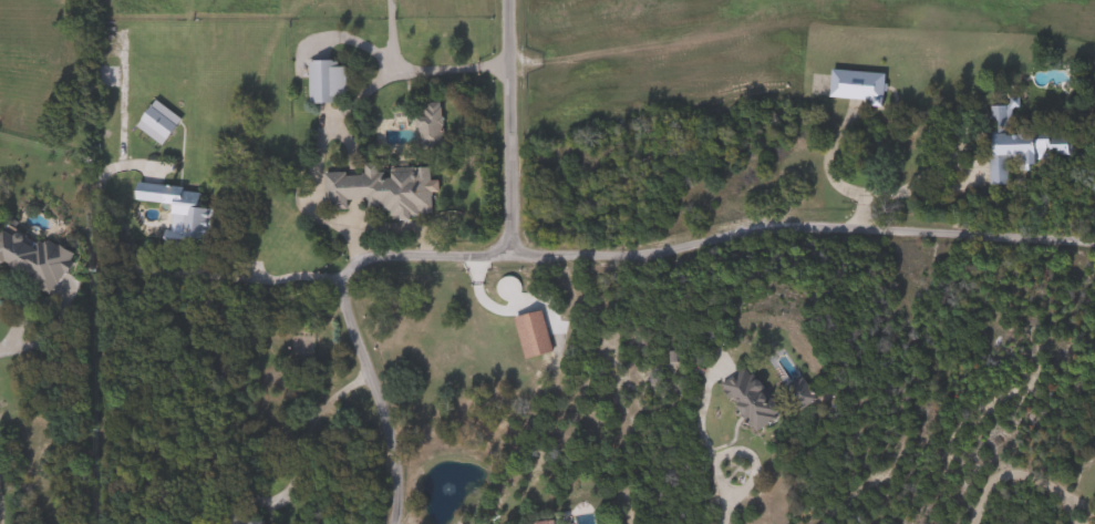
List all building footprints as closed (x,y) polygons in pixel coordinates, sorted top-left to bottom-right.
[(308,103),(308,61),(345,61),(345,96),(335,96),(335,103),(308,103)] [(887,72),(885,106),(869,105),(870,99),(830,96),(833,70),(887,72)] [(180,123),(157,146),(134,123),(157,100),(180,123)] [(443,102),(443,146),(420,146),(420,102),(443,102)] [(1072,127),(1072,161),(1009,161),(1010,184),(990,184),(990,106),(1012,105),(1012,127),(1072,127)] [(431,167),(432,215),(399,215),(399,209),(365,210),(365,199),(348,199),(348,208),(326,208),(326,173),(364,173),(364,163),(380,163),(380,168),(431,167)] [(134,199),(136,183),(203,191),(200,209),(207,210),(205,237),(194,236),(193,248),(163,245),(165,229),(171,230),(174,204),(134,199)] [(66,281),(0,262),(0,240),(3,227),(76,247),(66,281)] [(551,352),(524,359),(515,317),(543,311),(551,352)] [(753,432),(724,381),(746,369),(753,382),(760,379),(781,417),(753,432)] [(817,402),(797,410),(787,387),(807,379),(817,402)]
